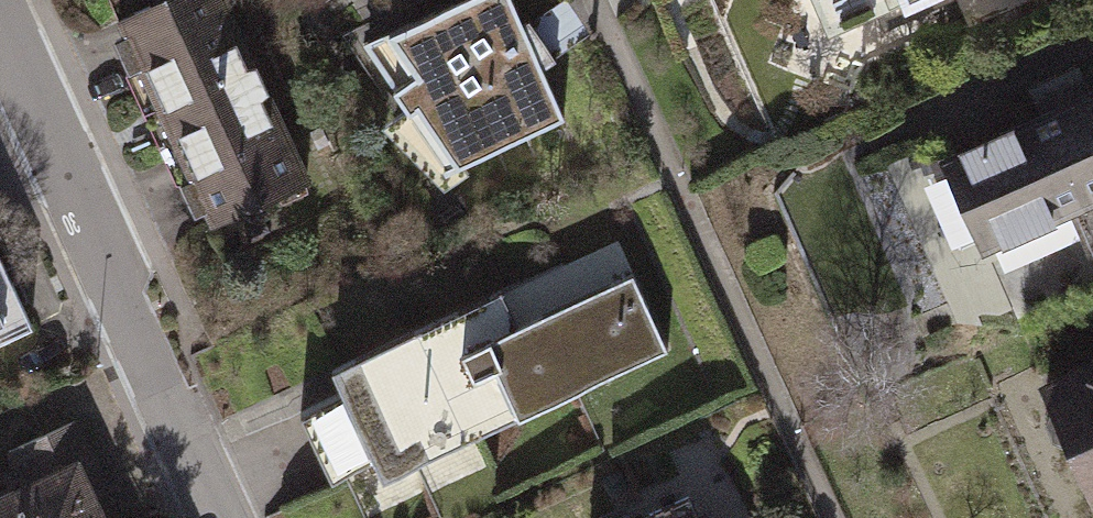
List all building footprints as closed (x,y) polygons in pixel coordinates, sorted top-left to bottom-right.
[(227,0),(164,0),(112,24),(209,230),(313,181),(227,0)] [(345,63),(438,179),(548,127),(489,0),(480,0),(345,63)] [(893,18),(930,0),(884,0),(893,18)] [(1092,77),(920,151),(970,266),(1040,236),(1053,266),(1092,248),(1092,78),(1092,77)] [(1053,266),(1092,348),(1092,248),(1053,266)] [(0,263),(0,342),(30,328),(0,263)] [(323,370),(336,399),(300,415),(330,480),(346,473),(366,517),(415,517),(501,479),(484,443),(671,358),(631,271),(509,326),(494,293),(323,370)] [(1050,517),(1092,517),(1092,353),(995,398),(1050,517)] [(0,495),(0,517),(95,517),(72,464),(0,495)]
